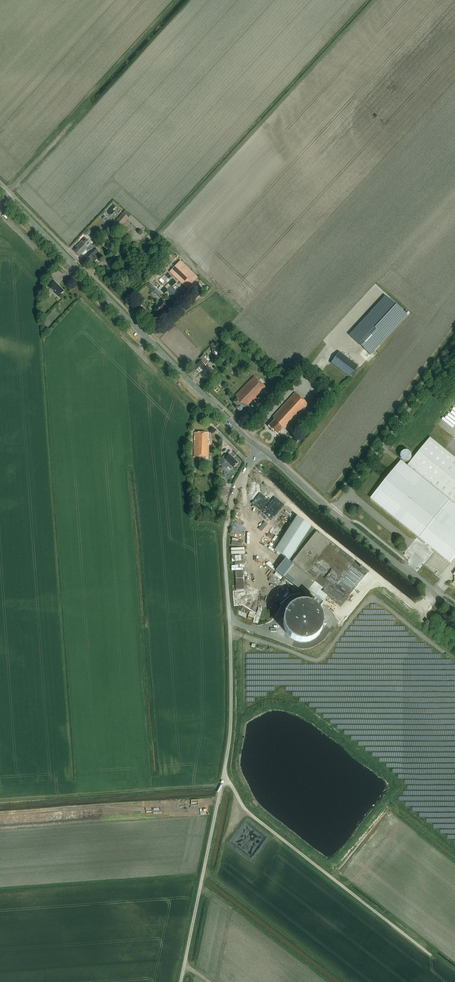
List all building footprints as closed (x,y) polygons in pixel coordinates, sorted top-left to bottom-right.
[(139,231),(140,231),(142,233),(145,229),(125,211),(113,225),(118,230),(127,220),(139,231)] [(90,249),(92,246),(85,239),(76,248),(77,248),(74,251),(79,257),(87,248),(89,250),(90,249)] [(94,244),(92,246),(90,249),(91,251),(85,258),(89,262),(92,259),(94,261),(98,257),(96,255),(98,253),(95,249),(99,245),(96,243),(94,244)] [(180,261),(170,272),(187,289),(198,278),(180,261)] [(58,297),(64,291),(54,282),(48,287),(58,297)] [(388,299),(352,338),(370,355),(407,316),(388,299)] [(164,316),(167,312),(164,309),(166,307),(164,305),(166,303),(162,300),(155,307),(157,309),(154,311),(157,314),(155,315),(158,318),(162,314),(164,316)] [(225,355),(223,348),(219,349),(218,346),(213,347),(215,357),(225,355)] [(349,378),(358,366),(339,352),(330,364),(349,378)] [(202,361),(192,371),(197,375),(201,371),(202,372),(206,367),(205,366),(209,363),(209,362),(204,358),(205,357),(204,355),(200,359),(202,361)] [(233,361),(230,358),(222,366),(225,369),(233,361)] [(235,408),(240,412),(245,406),(246,407),(247,406),(248,407),(251,404),(251,405),(267,389),(254,377),(235,397),(237,400),(233,403),(236,406),(235,408)] [(333,392),(327,386),(313,401),(320,407),(333,392)] [(273,422),(268,427),(277,435),(282,429),(284,431),(288,426),(289,426),(308,405),(295,393),(273,417),(273,422)] [(449,430),(451,427),(453,429),(454,426),(454,406),(453,405),(439,423),(449,430)] [(208,434),(194,433),(193,457),(208,458),(209,440),(208,440),(208,434)] [(371,499),(450,563),(454,557),(454,458),(431,438),(408,466),(401,461),(371,499)] [(412,459),(413,457),(412,455),(412,454),(411,453),(410,453),(409,452),(408,452),(407,452),(406,452),(405,452),(404,453),(403,454),(402,455),(402,456),(402,458),(402,459),(402,460),(403,461),(404,462),(405,462),(407,463),(409,463),(410,462),(411,461),(412,459)] [(237,463),(229,455),(228,456),(226,454),(221,459),(221,458),(220,459),(219,465),(223,468),(226,465),(231,470),(237,463)] [(267,513),(260,519),(262,522),(269,516),(267,513)] [(368,573),(297,517),(275,550),(286,558),(275,571),(305,595),(308,591),(323,603),(327,597),(341,608),(368,573)] [(235,526),(240,529),(243,525),(238,521),(235,526)] [(322,606),(314,600),(311,604),(306,602),(301,602),(296,603),(291,606),(287,610),(285,614),(283,619),(283,624),(285,630),(287,634),(291,638),(295,640),(300,642),(306,642),(310,641),(315,638),(319,634),(322,630),(323,624),(327,624),(327,620),(323,620),(322,615),(319,610),(322,606)] [(432,629),(435,626),(428,620),(426,624),(432,629)]
